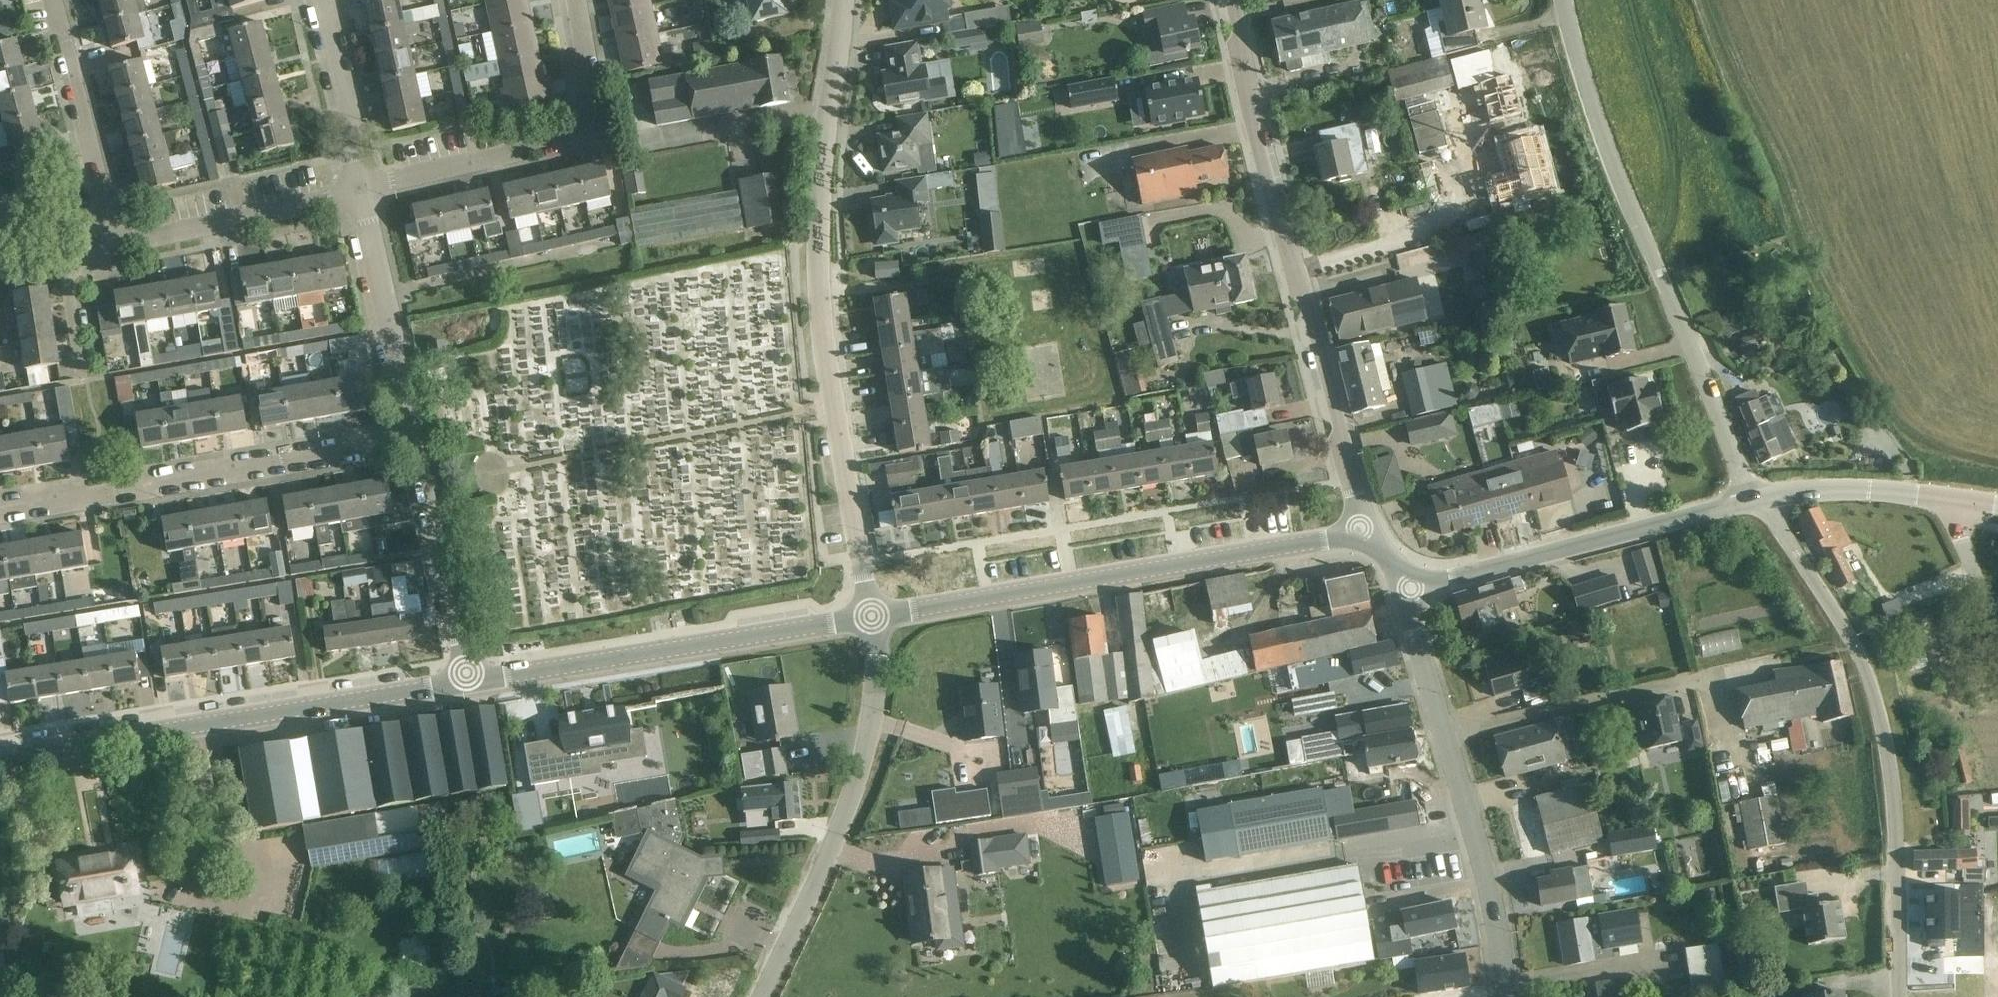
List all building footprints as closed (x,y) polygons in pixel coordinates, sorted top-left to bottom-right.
[(106,22),(147,11),(144,0),(100,0),(106,22)] [(192,19),(201,17),(196,0),(187,0),(192,19)] [(232,9),(264,0),(230,0),(232,9)] [(435,5),(403,12),(400,0),(396,0),(365,7),(371,33),(417,23),(417,22),(437,17),(435,5)] [(437,17),(437,18),(447,16),(443,0),(433,0),(435,5),(437,17)] [(531,23),(526,0),(499,0),(488,2),(494,31),(531,23)] [(619,37),(655,29),(649,0),(637,0),(612,6),(619,37)] [(752,22),(788,14),(785,0),(786,0),(747,0),(752,22)] [(949,8),(947,0),(902,0),(891,2),(895,29),(948,20),(946,8),(949,8)] [(1367,41),(1376,39),(1367,0),(1366,0),(1288,18),(1287,12),(1274,15),(1275,20),(1272,21),(1281,61),(1285,60),(1287,69),(1290,72),(1301,70),(1302,67),(1300,57),(1367,41)] [(1440,8),(1426,11),(1427,15),(1441,12),(1479,2),(1479,0),(1438,0),(1440,8)] [(181,2),(171,5),(175,21),(170,22),(175,41),(184,39),(185,28),(187,27),(181,2)] [(1441,12),(1427,15),(1430,28),(1425,31),(1432,58),(1478,46),(1475,32),(1486,29),(1479,2),(1441,12)] [(1189,58),(1187,49),(1199,46),(1193,17),(1187,18),(1184,4),(1144,13),(1148,27),(1160,24),(1163,38),(1160,39),(1156,40),(1154,42),(1150,46),(1148,52),(1147,56),(1149,66),(1189,58)] [(975,29),(984,28),(1011,23),(1008,7),(964,14),(967,31),(975,29)] [(146,38),(139,14),(147,12),(147,11),(106,22),(112,47),(146,38)] [(443,43),(452,41),(447,16),(437,18),(443,43)] [(1040,20),(1015,24),(1019,47),(1044,43),(1040,20)] [(229,31),(230,32),(220,35),(227,59),(236,56),(236,57),(269,48),(262,22),(229,31)] [(376,58),(411,50),(408,36),(419,34),(417,23),(371,33),(376,58)] [(465,35),(463,23),(454,24),(456,37),(465,35)] [(531,23),(494,31),(482,33),(489,62),(500,59),(537,51),(531,23)] [(190,41),(189,42),(196,67),(205,65),(199,42),(216,37),(212,25),(191,31),(190,41)] [(956,48),(987,43),(984,28),(975,29),(967,31),(964,31),(954,33),(956,48)] [(655,29),(619,37),(626,70),(663,62),(655,29)] [(0,45),(0,73),(25,66),(17,40),(0,45)] [(449,70),(458,68),(452,41),(443,43),(449,70)] [(471,43),(458,46),(462,61),(474,59),(471,43)] [(919,62),(916,43),(886,48),(890,71),(884,73),(889,105),(904,102),(904,105),(912,105),(918,102),(917,100),(925,98),(925,102),(947,98),(953,96),(955,96),(949,60),(925,64),(920,65),(919,62)] [(182,75),(192,73),(185,48),(176,51),(182,75)] [(276,71),(269,48),(236,57),(243,80),(276,71)] [(382,84),(417,77),(411,50),(376,58),(382,84)] [(537,51),(500,59),(507,88),(502,89),(506,107),(552,97),(548,78),(543,79),(537,51)] [(1496,73),(1491,53),(1449,63),(1459,101),(1485,95),(1494,127),(1535,117),(1526,84),(1495,92),(1491,75),(1496,73)] [(759,108),(789,103),(781,57),(751,62),(751,63),(648,81),(656,126),(759,107),(759,108)] [(1445,57),(1388,72),(1396,102),(1453,87),(1445,57)] [(110,69),(117,93),(150,84),(143,59),(110,69)] [(203,91),(212,89),(205,65),(196,67),(203,91)] [(0,73),(0,99),(31,90),(37,88),(33,75),(27,77),(25,66),(0,73)] [(458,68),(449,70),(453,91),(463,89),(458,68)] [(276,71),(243,80),(249,106),(282,97),(276,71)] [(182,75),(189,100),(198,97),(192,73),(182,75)] [(387,106),(422,98),(417,77),(382,84),(387,106)] [(1073,107),(1119,99),(1116,80),(1070,87),(1073,107)] [(1159,124),(1186,120),(1185,117),(1205,113),(1199,80),(1147,89),(1153,123),(1158,122),(1159,124)] [(117,93),(124,118),(157,109),(150,84),(117,93)] [(210,116),(225,112),(221,100),(215,102),(212,89),(203,91),(210,116)] [(463,89),(453,91),(459,117),(468,115),(463,89)] [(0,99),(0,106),(5,123),(38,114),(31,90),(0,99)] [(1415,105),(1428,151),(1460,142),(1447,96),(1415,105)] [(189,100),(195,124),(204,121),(198,97),(189,100)] [(249,106),(256,130),(289,121),(282,97),(249,106)] [(427,124),(422,98),(387,106),(392,131),(427,124)] [(124,118),(131,142),(163,133),(157,109),(124,118)] [(216,140),(231,136),(225,112),(210,116),(216,140)] [(0,125),(0,154),(3,165),(34,156),(30,142),(44,139),(38,114),(5,123),(0,125)] [(925,152),(924,144),(930,143),(926,115),(898,119),(899,133),(878,136),(884,172),(919,166),(918,153),(925,152)] [(195,124),(201,148),(211,146),(204,121),(195,124)] [(295,145),(289,121),(256,130),(262,154),(295,145)] [(131,142),(137,166),(170,157),(163,133),(131,142)] [(231,136),(216,140),(223,165),(238,161),(231,136)] [(1542,192),(1529,137),(1495,146),(1501,172),(1483,177),(1490,204),(1501,202),(1505,218),(1524,213),(1520,197),(1542,192)] [(1363,151),(1360,139),(1344,143),(1344,142),(1315,148),(1323,182),(1340,178),(1341,181),(1351,179),(1350,176),(1351,175),(1347,155),(1363,151)] [(211,146),(201,148),(210,181),(219,178),(211,146)] [(1196,191),(1195,184),(1228,176),(1222,146),(1188,154),(1186,148),(1132,160),(1141,204),(1196,191)] [(177,182),(174,170),(195,164),(192,152),(170,158),(170,157),(137,166),(144,191),(177,182)] [(579,168),(586,203),(612,197),(604,163),(579,168)] [(554,174),(562,208),(586,203),(579,168),(554,174)] [(787,172),(739,181),(748,228),(795,220),(787,172)] [(529,180),(537,214),(562,208),(554,174),(529,180)] [(915,202),(927,200),(923,177),(897,181),(899,196),(873,200),(875,215),(871,219),(874,235),(878,238),(879,245),(898,242),(896,231),(919,227),(915,202)] [(537,214),(529,180),(504,185),(512,220),(537,214)] [(463,195),(471,229),(483,226),(486,239),(503,235),(500,221),(496,222),(489,189),(463,195)] [(737,190),(629,208),(636,248),(744,229),(737,190)] [(439,201),(447,234),(471,229),(463,195),(439,201)] [(447,234),(439,201),(414,206),(422,240),(447,234)] [(1001,213),(981,215),(985,254),(1005,252),(1001,213)] [(593,230),(595,240),(619,235),(621,245),(633,242),(629,217),(615,219),(616,225),(593,230)] [(1099,222),(1104,244),(1119,241),(1124,267),(1148,262),(1141,233),(1118,238),(1114,219),(1099,222)] [(545,251),(543,242),(522,247),(518,230),(506,232),(512,259),(524,256),(545,251)] [(595,240),(593,230),(568,236),(570,245),(595,240)] [(512,259),(506,232),(505,233),(509,250),(477,257),(480,266),(512,259)] [(1476,233),(1442,242),(1447,260),(1481,251),(1476,233)] [(543,242),(545,251),(570,245),(568,236),(543,242)] [(318,257),(324,291),(349,287),(343,252),(318,257)] [(1190,293),(1251,281),(1245,255),(1184,268),(1189,292),(1190,293)] [(293,261),(299,295),(324,291),(318,257),(293,261)] [(480,266),(477,257),(453,262),(455,272),(480,266)] [(293,261),(267,265),(273,300),(274,311),(301,307),(299,295),(293,261)] [(455,272),(453,262),(427,268),(429,278),(455,272)] [(878,279),(898,278),(898,263),(877,264),(878,279)] [(273,300),(267,265),(242,270),(248,304),(273,300)] [(191,279),(197,313),(222,309),(216,274),(191,279)] [(9,295),(14,295),(15,308),(5,309),(7,321),(17,319),(51,313),(48,288),(29,291),(26,275),(6,278),(9,295)] [(1339,341),(1427,318),(1416,278),(1410,280),(1408,281),(1328,301),(1339,341)] [(166,283),(172,317),(197,313),(191,279),(166,283)] [(1254,300),(1251,281),(1190,293),(1189,292),(1162,298),(1159,298),(1140,303),(1158,367),(1179,361),(1167,318),(1193,311),(1194,313),(1215,308),(1217,316),(1231,312),(1230,305),(1254,300)] [(172,317),(166,283),(141,287),(147,322),(172,317)] [(147,322),(141,287),(116,292),(122,326),(134,324),(142,367),(154,365),(153,355),(147,322)] [(936,290),(917,293),(919,305),(938,303),(936,290)] [(878,327),(909,322),(904,296),(873,300),(878,327)] [(1606,359),(1635,352),(1624,305),(1595,312),(1595,315),(1561,324),(1571,364),(1605,356),(1606,359)] [(17,319),(19,333),(9,334),(10,345),(20,344),(55,339),(51,313),(17,319)] [(202,347),(204,356),(239,350),(234,319),(220,322),(224,343),(202,347)] [(305,330),(306,339),(331,335),(330,326),(328,326),(327,322),(316,324),(315,320),(304,322),(305,330)] [(363,329),(361,320),(330,326),(331,335),(363,329)] [(878,327),(882,352),(943,342),(941,328),(911,333),(909,322),(878,327)] [(280,344),(279,335),(254,339),(252,330),(241,332),(244,350),(280,344)] [(280,344),(306,339),(305,330),(287,333),(279,335),(280,344)] [(1420,347),(1442,342),(1439,330),(1417,335),(1420,347)] [(329,341),(331,349),(332,349),(333,354),(352,350),(351,347),(357,346),(356,336),(329,341)] [(956,353),(967,351),(968,351),(966,338),(965,338),(954,340),(956,353)] [(55,339),(20,344),(24,369),(58,364),(55,339)] [(1754,340),(1740,343),(1744,361),(1758,357),(1754,340)] [(303,345),(305,354),(331,349),(329,341),(303,345)] [(444,341),(430,344),(435,370),(449,367),(444,341)] [(1352,413),(1384,406),(1369,341),(1336,349),(1352,413)] [(887,378),(918,372),(932,370),(930,356),(945,353),(943,342),(882,352),(887,378)] [(277,350),(278,359),(305,354),(303,345),(277,350)] [(178,351),(179,361),(204,356),(202,347),(178,351)] [(1134,349),(1116,354),(1127,396),(1145,391),(1134,349)] [(277,350),(245,356),(247,364),(278,359),(277,350)] [(153,355),(154,365),(179,361),(178,351),(153,355)] [(208,362),(210,371),(242,365),(240,356),(208,362)] [(182,367),(184,375),(210,371),(208,362),(182,367)] [(1412,418),(1456,407),(1446,364),(1402,375),(1412,418)] [(156,371),(157,380),(184,375),(182,367),(156,371)] [(1537,391),(1552,387),(1548,368),(1532,372),(1537,391)] [(157,380),(156,371),(115,378),(119,403),(134,400),(131,384),(157,380)] [(887,378),(891,403),(922,397),(918,372),(887,378)] [(1254,412),(1279,406),(1272,374),(1246,380),(1247,381),(1231,385),(1234,399),(1250,395),(1254,412)] [(366,393),(363,375),(336,380),(342,414),(369,409),(368,408),(380,406),(377,391),(366,393)] [(1663,414),(1655,383),(1648,385),(1646,378),(1615,386),(1615,387),(1608,389),(1616,420),(1623,418),(1627,432),(1658,423),(1656,416),(1663,414)] [(310,384),(316,418),(342,414),(336,380),(310,384)] [(283,389),(289,423),(316,418),(310,384),(283,389)] [(62,420),(76,418),(71,386),(57,388),(62,420)] [(289,423),(283,389),(258,393),(263,427),(289,423)] [(163,410),(168,444),(194,439),(189,406),(174,408),(171,391),(160,393),(163,410)] [(951,391),(934,394),(936,405),(953,403),(951,391)] [(1543,392),(1518,398),(1520,407),(1545,402),(1543,392)] [(1761,407),(1758,401),(1754,392),(1736,399),(1748,428),(1745,430),(1759,464),(1780,454),(1780,453),(1796,446),(1783,414),(1774,418),(1768,404),(1761,407)] [(5,398),(7,406),(33,402),(31,393),(5,398)] [(215,401),(221,435),(247,430),(242,397),(215,401)] [(891,403),(896,428),(926,423),(922,397),(891,403)] [(189,406),(194,439),(221,435),(215,401),(189,406)] [(1520,416),(1517,403),(1500,407),(1503,420),(1520,416)] [(168,444),(163,410),(136,415),(142,448),(168,444)] [(1243,410),(1216,417),(1220,436),(1237,432),(1248,429),(1243,410)] [(1207,413),(1195,415),(1198,433),(1210,431),(1207,413)] [(1412,445),(1454,435),(1450,415),(1407,425),(1407,426),(1412,445)] [(1013,439),(1044,434),(1041,417),(1010,422),(1013,439)] [(1162,451),(1167,482),(1192,477),(1187,447),(1174,449),(1169,420),(1157,422),(1160,440),(1162,451)] [(1136,456),(1134,442),(1121,445),(1117,421),(1105,423),(1116,490),(1142,486),(1136,456)] [(1160,440),(1157,422),(1144,424),(1147,442),(1160,440)] [(38,432),(44,466),(72,461),(66,427),(49,430),(48,423),(36,425),(37,432),(38,432)] [(926,423),(896,428),(900,454),(931,449),(926,423)] [(1101,462),(1086,464),(1091,495),(1116,490),(1105,423),(1094,425),(1101,462)] [(1592,442),(1598,438),(1589,426),(1583,431),(1592,442)] [(958,430),(939,432),(941,445),(960,442),(958,430)] [(1237,432),(1220,436),(1227,461),(1258,454),(1260,466),(1291,459),(1285,432),(1254,439),(1252,430),(1237,434),(1237,432)] [(12,436),(17,470),(44,466),(38,432),(37,432),(12,436)] [(12,436),(0,438),(0,473),(17,470),(12,436)] [(1054,438),(1057,457),(1070,455),(1067,436),(1054,438)] [(999,441),(986,443),(990,467),(998,510),(1023,506),(1018,475),(1004,478),(1002,467),(1004,466),(999,441)] [(1187,447),(1192,477),(1218,473),(1213,443),(1187,447)] [(973,515),(965,471),(953,473),(949,451),(937,453),(937,458),(938,458),(941,476),(943,488),(948,519),(973,515)] [(1162,451),(1136,456),(1142,486),(1167,482),(1162,451)] [(1520,462),(1533,508),(1570,498),(1560,462),(1558,462),(1555,451),(1520,461),(1520,462)] [(1580,452),(1576,465),(1590,470),(1594,456),(1580,452)] [(1397,453),(1374,459),(1385,499),(1408,493),(1397,453)] [(917,493),(911,458),(868,465),(869,471),(887,468),(890,484),(892,497),(897,528),(923,523),(917,493)] [(1484,485),(1494,519),(1497,518),(1498,522),(1511,519),(1510,515),(1533,508),(1520,462),(1484,472),(1488,484),(1484,485)] [(1065,499),(1091,495),(1086,464),(1060,469),(1065,499)] [(998,510),(990,467),(965,471),(973,515),(998,510)] [(1018,475),(1023,506),(1049,502),(1043,471),(1018,475)] [(1442,534),(1494,519),(1484,485),(1488,484),(1484,472),(1452,481),(1455,492),(1432,498),(1438,518),(1434,521),(1436,530),(1441,531),(1442,534)] [(361,483),(369,528),(411,521),(407,497),(391,500),(388,479),(361,483)] [(369,528),(361,483),(335,488),(341,521),(343,532),(369,528)] [(318,547),(331,544),(328,523),(341,521),(335,488),(309,492),(315,525),(318,547)] [(917,493),(923,523),(948,519),(943,488),(917,493)] [(315,525),(309,492),(282,497),(288,530),(315,525)] [(240,505),(246,538),(273,533),(267,500),(240,505)] [(215,509),(221,542),(246,538),(240,505),(215,509)] [(1838,549),(1831,534),(1819,508),(1799,518),(1811,544),(1817,541),(1841,588),(1855,579),(1840,548),(1838,549)] [(194,547),(221,542),(215,509),(188,514),(193,547),(194,547)] [(188,514),(161,518),(167,551),(183,549),(185,563),(196,561),(194,547),(193,547),(188,514)] [(83,532),(56,537),(62,570),(89,566),(83,532)] [(56,537),(30,541),(36,575),(62,570),(56,537)] [(30,541),(4,546),(12,591),(37,586),(35,575),(36,575),(30,541)] [(10,579),(12,591),(4,546),(0,546),(0,581),(10,579)] [(252,572),(254,582),(286,577),(282,552),(269,554),(271,569),(252,572)] [(349,566),(375,562),(374,552),(347,557),(349,566)] [(321,561),(322,570),(349,566),(347,557),(321,561)] [(322,570),(321,561),(290,566),(292,575),(322,570)] [(395,603),(401,641),(426,637),(423,614),(422,614),(420,594),(408,596),(405,576),(410,576),(408,562),(390,565),(391,578),(395,603)] [(390,576),(388,565),(374,567),(376,578),(390,576)] [(365,568),(343,572),(345,587),(368,583),(365,568)] [(1249,637),(1256,671),(1305,660),(1305,661),(1341,652),(1375,644),(1376,643),(1369,611),(1360,569),(1305,580),(1308,594),(1312,593),(1315,608),(1310,609),(1313,623),(1249,637)] [(227,576),(229,586),(254,582),(252,572),(227,576)] [(1244,573),(1205,581),(1213,623),(1215,623),(1216,626),(1223,627),(1228,626),(1227,624),(1228,623),(1227,617),(1252,612),(1244,573)] [(1614,575),(1571,588),(1578,613),(1621,600),(1614,575)] [(229,586),(227,576),(199,580),(201,590),(229,586)] [(299,600),(313,598),(310,577),(296,579),(299,600)] [(1507,630),(1501,609),(1517,605),(1513,594),(1524,590),(1520,577),(1509,580),(1455,596),(1463,621),(1474,618),(1480,638),(1507,630)] [(201,590),(199,580),(173,584),(174,594),(201,590)] [(257,587),(259,598),(279,595),(281,606),(294,604),(291,581),(257,587)] [(231,591),(233,602),(234,602),(235,610),(249,608),(248,600),(259,598),(257,587),(231,591)] [(206,595),(208,606),(233,602),(231,591),(206,595)] [(1674,605),(1670,591),(1657,594),(1661,608),(1674,605)] [(1153,693),(1149,661),(1141,593),(1116,597),(1123,653),(1129,698),(1128,698),(1129,702),(1154,698),(1153,693)] [(180,599),(182,610),(208,606),(206,595),(180,599)] [(94,598),(78,600),(79,609),(95,607),(94,598)] [(182,610),(180,599),(154,604),(156,615),(182,610)] [(352,648),(345,600),(331,602),(335,627),(323,628),(327,652),(352,648)] [(376,644),(373,621),(361,623),(360,611),(356,611),(354,601),(346,602),(345,600),(352,648),(376,644)] [(373,621),(376,644),(401,641),(395,603),(371,606),(373,621)] [(57,604),(41,606),(43,616),(59,613),(57,604)] [(41,606),(26,609),(27,618),(43,616),(41,606)] [(101,612),(103,623),(141,617),(139,606),(101,612)] [(75,616),(76,628),(103,623),(101,612),(75,616)] [(76,628),(75,616),(50,620),(52,632),(76,628)] [(1129,698),(1123,653),(1107,655),(1102,616),(1068,620),(1073,660),(1079,705),(1128,698),(1129,698)] [(52,632),(50,620),(24,625),(26,636),(52,632)] [(1589,623),(1567,623),(1567,640),(1588,640),(1589,623)] [(213,640),(218,669),(243,665),(239,635),(237,626),(212,630),(213,640)] [(264,631),(269,661),(295,657),(290,627),(264,631)] [(1699,636),(1704,655),(1742,647),(1738,627),(1699,636)] [(1152,641),(1161,679),(1206,668),(1197,630),(1152,641)] [(264,631),(239,635),(243,665),(269,661),(264,631)] [(203,641),(201,634),(186,636),(187,644),(192,673),(218,669),(213,640),(203,641)] [(1341,652),(1305,661),(1309,679),(1327,675),(1326,672),(1334,670),(1336,679),(1397,666),(1392,641),(1377,645),(1376,643),(1375,644),(1341,652)] [(166,677),(192,673),(187,644),(161,648),(166,677)] [(135,652),(109,656),(113,686),(140,682),(136,660),(147,658),(145,650),(135,652)] [(1049,710),(1051,726),(1078,722),(1076,705),(1075,705),(1072,685),(1054,688),(1049,651),(1016,655),(1023,712),(1049,710)] [(109,656),(82,661),(86,690),(113,686),(109,656)] [(1530,681),(1523,658),(1486,669),(1494,696),(1521,688),(1524,701),(1548,694),(1544,677),(1530,681)] [(0,659),(0,702),(10,700),(11,703),(35,699),(31,669),(7,673),(5,659),(0,659)] [(1853,716),(1841,660),(1812,665),(1773,670),(1775,683),(1739,688),(1744,727),(1781,721),(1791,719),(1793,727),(1789,728),(1794,752),(1808,749),(1802,717),(1821,713),(1822,722),(1853,716)] [(82,661),(58,665),(63,694),(86,690),(82,661)] [(58,665),(31,669),(35,699),(63,694),(58,665)] [(962,689),(968,740),(1002,736),(996,685),(962,689)] [(750,693),(753,710),(759,709),(764,741),(797,735),(794,718),(790,718),(785,687),(750,693)] [(1671,698),(1636,706),(1646,749),(1681,741),(1680,739),(1686,737),(1689,750),(1702,747),(1696,721),(1683,724),(1684,726),(1678,727),(1671,698)] [(290,741),(240,750),(254,831),(304,822),(304,820),(450,795),(478,791),(507,786),(494,705),(308,738),(308,739),(290,742),(290,741)] [(1126,706),(1105,709),(1114,757),(1135,753),(1126,706)] [(628,733),(624,707),(614,709),(614,707),(607,708),(607,710),(598,712),(598,709),(583,712),(583,714),(576,716),(575,713),(568,715),(568,717),(561,718),(565,744),(549,746),(548,741),(524,745),(531,786),(559,781),(558,775),(595,769),(592,753),(625,748),(622,734),(628,733)] [(1359,740),(1410,730),(1407,707),(1363,714),(1337,718),(1340,734),(1278,744),(1280,755),(1277,755),(1279,769),(1296,766),(1345,758),(1343,748),(1359,740)] [(1573,713),(1554,718),(1554,721),(1494,737),(1505,777),(1565,760),(1585,756),(1573,713)] [(647,726),(648,750),(661,749),(660,725),(647,726)] [(1410,730),(1359,740),(1343,748),(1345,758),(1366,754),(1368,768),(1369,774),(1383,772),(1382,765),(1418,759),(1417,757),(1421,752),(1420,744),(1415,742),(1413,730),(1410,730)] [(1961,744),(1953,746),(1962,780),(1970,777),(1961,744)] [(783,747),(759,751),(764,778),(788,774),(783,747)] [(1139,766),(1129,768),(1131,782),(1142,780),(1139,766)] [(1037,768),(997,774),(1003,816),(1064,807),(1063,797),(1049,799),(1048,791),(1041,792),(1037,768)] [(745,812),(767,810),(768,821),(801,819),(798,783),(742,789),(745,812)] [(1550,855),(1552,854),(1603,841),(1589,785),(1536,798),(1550,855)] [(1322,788),(1230,804),(1239,857),(1332,841),(1331,839),(1331,838),(1337,837),(1338,837),(1338,839),(1418,825),(1413,802),(1327,817),(1322,788)] [(545,830),(538,791),(513,796),(520,834),(545,830)] [(1740,804),(1733,805),(1737,824),(1743,822),(1749,851),(1786,843),(1776,794),(1740,802),(1740,804)] [(701,858),(680,848),(686,834),(679,800),(636,810),(641,833),(647,836),(626,877),(656,892),(638,930),(659,940),(669,919),(683,926),(692,907),(687,904),(701,876),(723,875),(722,857),(701,858)] [(447,801),(303,827),(307,851),(451,825),(447,801)] [(1970,815),(1952,815),(1952,833),(1970,833),(1970,815)] [(991,823),(971,825),(977,874),(997,871),(991,823)] [(1609,834),(1612,856),(1656,849),(1653,826),(1609,834)] [(781,844),(780,829),(760,831),(761,845),(781,844)] [(64,905),(76,903),(78,916),(112,911),(110,897),(138,892),(131,850),(57,862),(64,905)] [(1976,868),(1975,851),(1914,853),(1914,870),(1962,869),(1963,883),(1985,883),(1984,868),(1976,868)] [(1374,960),(1358,865),(1196,893),(1213,988),(1366,965),(1365,962),(1374,960)] [(1551,877),(1537,880),(1541,906),(1577,900),(1593,897),(1588,865),(1550,872),(1551,877)] [(904,875),(913,942),(952,937),(943,869),(904,875)] [(1707,909),(1720,907),(1719,902),(1717,889),(1715,889),(1704,891),(1707,909)] [(1820,905),(1819,896),(1818,893),(1778,900),(1780,912),(1803,909),(1809,945),(1847,938),(1841,902),(1820,905)] [(1927,898),(1925,898),(1925,899),(1927,899),(1927,904),(1925,904),(1926,905),(1927,905),(1928,921),(1926,921),(1926,922),(1928,922),(1928,927),(1926,927),(1926,928),(1928,928),(1928,947),(1945,947),(1944,939),(1960,939),(1959,893),(1927,893),(1927,898)] [(1431,905),(1430,899),(1418,902),(1419,908),(1402,911),(1405,926),(1374,931),(1379,959),(1412,954),(1418,953),(1417,944),(1440,939),(1439,932),(1455,929),(1453,918),(1455,915),(1453,907),(1450,906),(1449,901),(1431,905)] [(1587,920),(1587,918),(1558,923),(1565,965),(1594,960),(1608,958),(1612,949),(1612,947),(1641,942),(1636,910),(1598,917),(1599,918),(1587,920)] [(1724,988),(1717,944),(1685,948),(1692,993),(1724,988)] [(1752,951),(1734,953),(1738,983),(1756,980),(1752,951)] [(1464,955),(1414,962),(1419,994),(1468,987),(1464,955)] [(692,971),(656,974),(654,973),(643,996),(683,996),(687,989),(683,987),(692,971)] [(1625,983),(1597,986),(1599,996),(1627,996),(1625,983)] [(557,989),(542,990),(543,996),(557,996),(557,989)]
